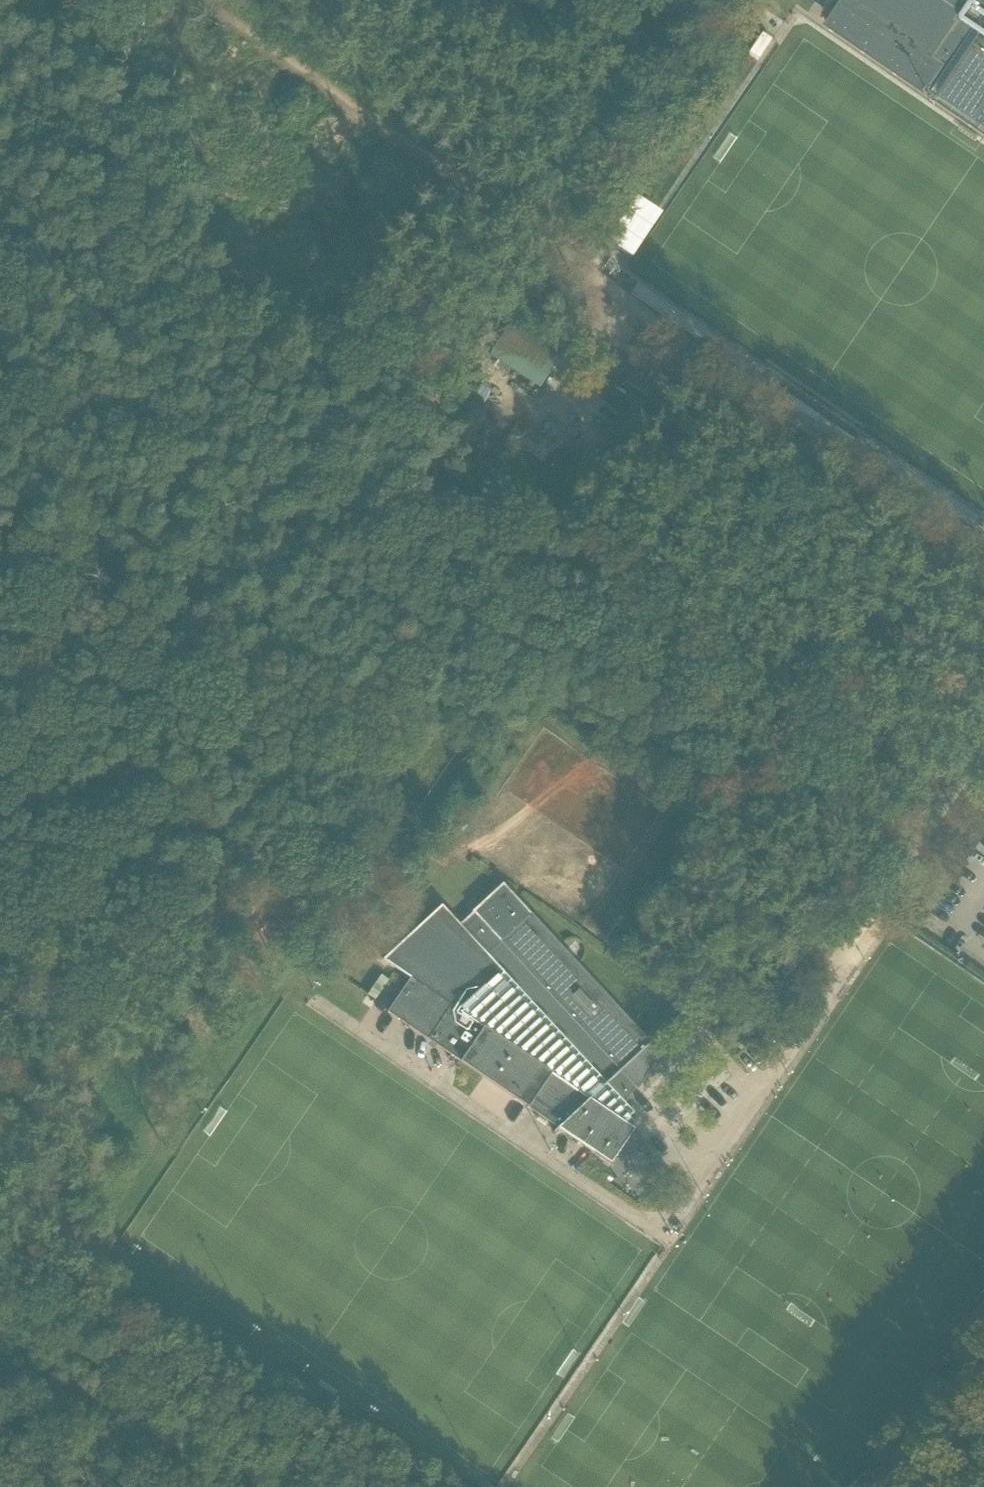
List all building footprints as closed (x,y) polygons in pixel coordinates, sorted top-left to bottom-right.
[(843,6),(838,13),(831,24),(827,22),(827,23),(930,94),(938,82),(946,87),(938,99),(983,130),(983,0),(847,0),(843,6)] [(639,273),(620,302),(683,344),(702,316),(639,273)] [(540,389),(564,353),(513,319),(489,355),(540,389)] [(442,906),(384,960),(411,978),(408,982),(402,990),(387,1012),(393,1016),(427,1040),(458,1061),(524,1105),(556,1127),(557,1128),(610,1164),(624,1144),(634,1130),(624,1123),(624,1122),(631,1116),(624,1108),(623,1107),(624,1104),(635,1088),(637,1090),(661,1055),(657,1051),(656,1050),(650,1043),(649,1042),(643,1035),(630,1021),(624,1015),(530,913),(504,884),(473,913),(472,912),(459,924),(457,922),(442,906)] [(605,940),(615,947),(626,932),(616,925),(605,940)] [(725,1039),(731,1043),(735,1037),(729,1034),(725,1039)] [(673,1231),(677,1234),(682,1227),(677,1224),(673,1231)]
